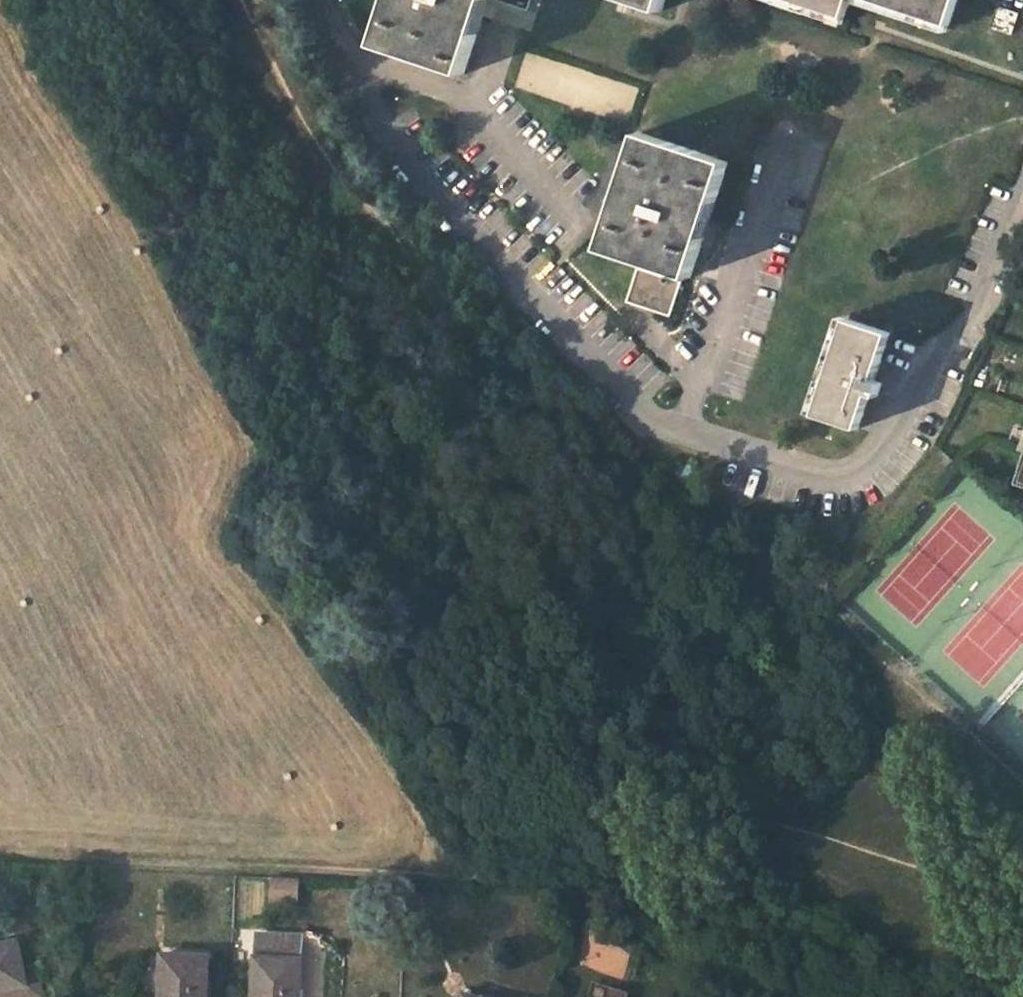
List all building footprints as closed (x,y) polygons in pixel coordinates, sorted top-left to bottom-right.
[(373,50),(462,80),(487,0),(389,0),(373,50)] [(662,12),(666,0),(623,0),(662,12)] [(845,17),(850,0),(791,0),(845,17)] [(948,24),(956,0),(874,0),(948,24)] [(1016,9),(998,5),(992,25),(1010,30),(1016,9)] [(731,161),(642,133),(605,249),(644,261),(631,301),(677,315),(689,276),(695,277),(721,195),(731,161)] [(890,334),(846,320),(816,415),(859,428),(869,394),(877,397),(881,381),(875,379),(879,367),(890,334)] [(270,876),(270,896),(297,896),(297,877),(270,876)] [(259,932),(255,996),(301,996),(305,934),(259,932)] [(624,976),(630,940),(590,933),(584,968),(624,976)] [(19,940),(0,944),(0,991),(29,983),(19,940)] [(164,952),(162,996),(207,996),(209,954),(164,952)] [(628,991),(606,984),(602,996),(626,996),(628,991)]
